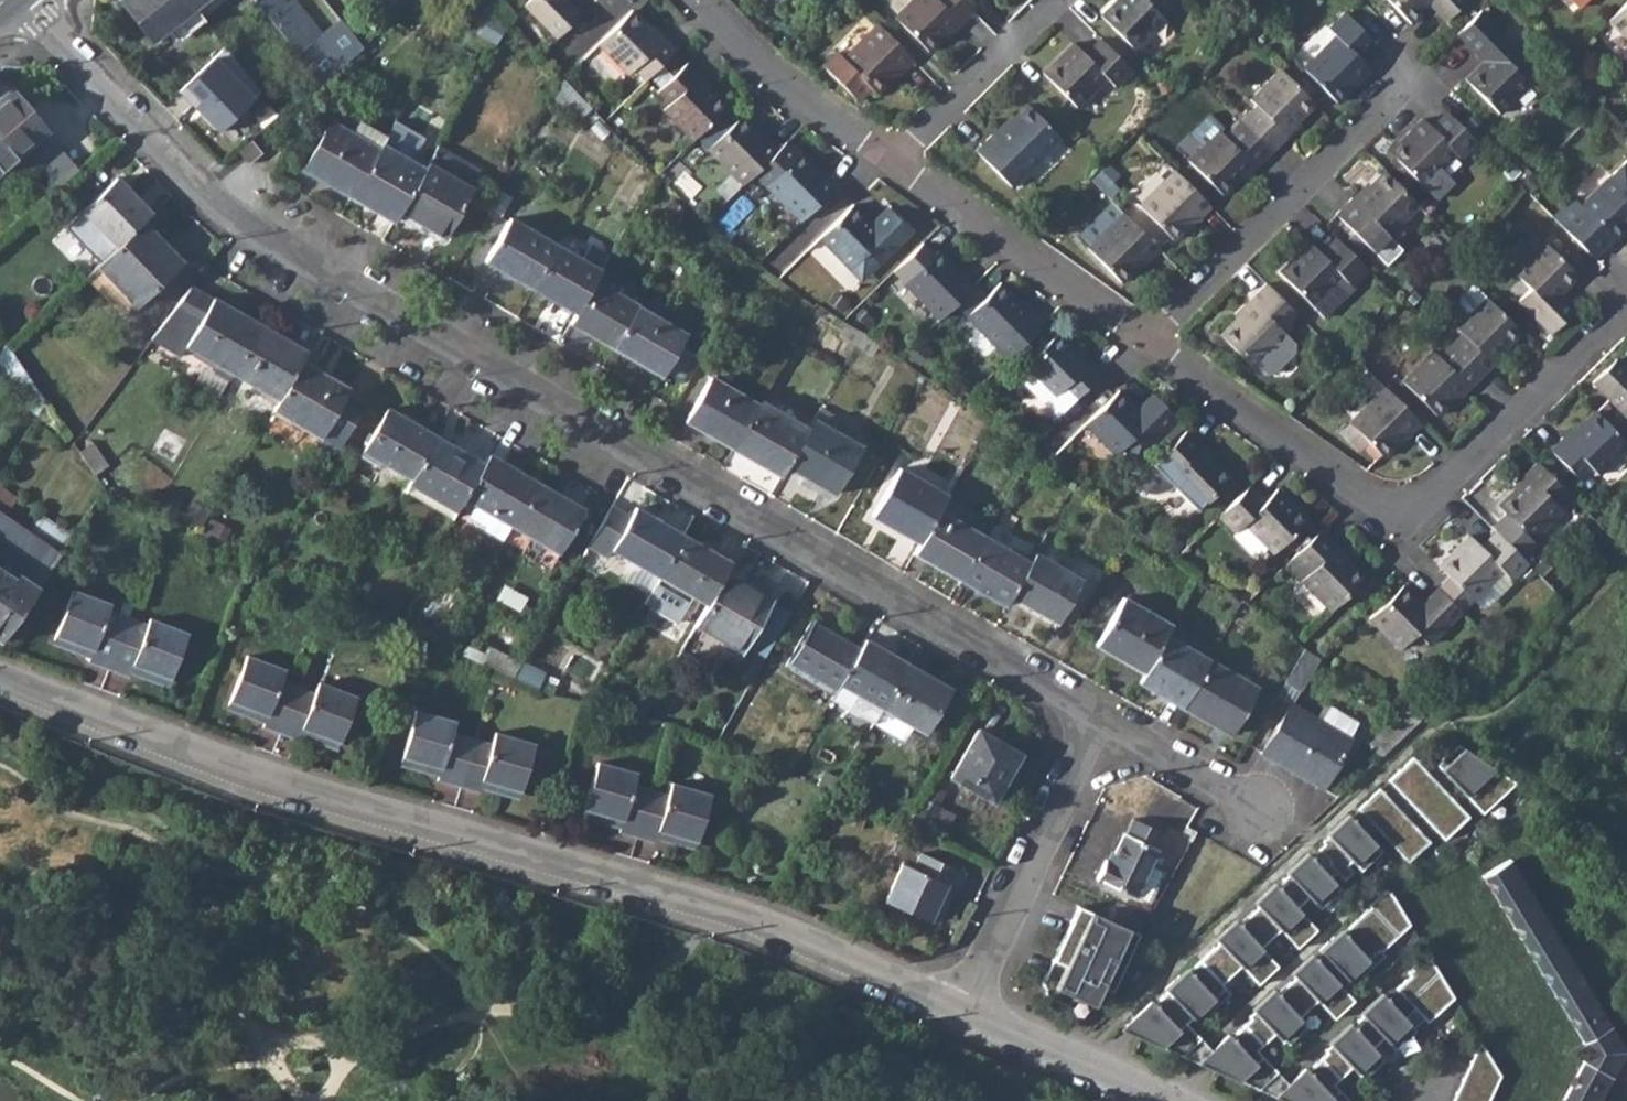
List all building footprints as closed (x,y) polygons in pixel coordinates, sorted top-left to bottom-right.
[(199,13),(188,0),(120,0),(157,46),(199,13)] [(199,13),(202,17),(224,0),(188,0),(199,13)] [(320,84),(363,49),(342,22),(323,37),(293,0),(292,0),(286,5),(283,0),(253,0),(320,84)] [(562,41),(586,17),(570,2),(572,0),(535,0),(528,7),(562,41)] [(931,52),(961,23),(964,26),(977,13),(964,0),(916,0),(898,18),(931,52)] [(1135,54),(1167,22),(1162,18),(1178,2),(1176,0),(1122,0),(1102,20),(1135,54)] [(1410,25),(1430,6),(1445,22),(1467,0),(1387,0),(1410,25)] [(1609,22),(1626,41),(1626,4),(1609,22)] [(636,74),(648,85),(679,53),(667,41),(664,44),(634,13),(600,47),(631,78),(636,74)] [(1304,69),(1337,104),(1345,96),(1370,71),(1361,61),(1378,45),(1346,13),(1329,29),(1337,37),(1304,69)] [(1464,83),(1495,115),(1526,84),(1510,68),(1522,57),(1479,13),(1456,36),(1482,63),(1464,83)] [(882,25),(844,61),(837,54),(824,69),(858,102),(872,88),(878,95),(901,72),(904,76),(918,61),(882,25)] [(1044,77),(1076,110),(1107,80),(1116,90),(1133,73),(1103,42),(1086,58),(1075,47),(1044,77)] [(221,131),(267,88),(227,45),(181,88),(221,131)] [(666,113),(696,144),(730,110),(702,81),(705,79),(691,65),(660,97),(671,109),(666,113)] [(1240,122),(1271,154),(1288,137),(1286,135),(1314,106),(1281,71),(1251,100),(1257,106),(1240,122)] [(557,90),(582,115),(595,103),(566,74),(557,90)] [(16,158),(43,135),(45,134),(9,92),(0,99),(0,172),(16,158)] [(977,154),(1013,191),(1063,141),(1029,108),(996,141),(993,139),(977,154)] [(1387,153),(1422,188),(1456,155),(1459,159),(1474,144),(1446,114),(1431,128),(1422,120),(1397,145),(1396,144),(1387,153)] [(710,154),(744,189),(782,152),(770,140),(767,143),(744,120),(710,154)] [(300,169),(350,198),(380,146),(383,139),(385,137),(357,121),(349,133),(328,121),(300,169)] [(1188,162),(1223,197),(1252,168),(1255,171),(1271,154),(1240,122),(1225,137),(1219,132),(1188,162)] [(43,135),(16,158),(51,198),(79,173),(43,135)] [(238,151),(250,163),(262,152),(252,139),(238,151)] [(383,139),(380,146),(422,170),(426,164),(383,139)] [(399,211),(422,170),(380,146),(350,198),(392,222),(399,211)] [(422,170),(399,211),(441,236),(478,172),(435,148),(426,164),(422,170)] [(769,190),(803,225),(841,189),(828,176),(825,180),(802,157),(769,190)] [(1140,207),(1172,241),(1195,219),(1199,222),(1211,210),(1176,173),(1140,207)] [(1337,216),(1367,248),(1382,233),(1388,238),(1419,207),(1386,174),(1356,203),(1353,200),(1337,216)] [(1626,229),(1626,192),(1612,176),(1581,207),(1573,198),(1552,219),(1592,259),(1612,239),(1614,240),(1626,229)] [(149,215),(115,180),(63,226),(97,263),(114,247),(143,221),(149,215)] [(735,232),(755,202),(739,190),(718,221),(735,232)] [(1397,248),(1428,216),(1419,207),(1388,238),(1393,244),(1397,248)] [(820,244),(851,274),(868,257),(879,268),(912,235),(889,212),(873,227),(855,209),(820,244)] [(1089,250),(1122,284),(1146,260),(1149,263),(1161,251),(1125,215),(1089,250)] [(482,261),(530,288),(555,246),(507,218),(482,261)] [(180,264),(143,221),(114,247),(97,263),(95,264),(133,306),(180,264)] [(1378,259),(1393,244),(1388,238),(1382,233),(1367,248),(1378,259)] [(1308,245),(1278,276),(1311,309),(1323,321),(1353,291),(1350,288),(1367,271),(1337,240),(1320,256),(1308,245)] [(1520,301),(1553,333),(1576,311),(1560,295),(1580,275),(1546,241),(1515,272),(1532,289),(1520,301)] [(530,288),(574,314),(593,280),(607,257),(588,246),(580,260),(555,246),(530,288)] [(907,288),(942,324),(957,309),(977,290),(979,288),(964,273),(962,276),(940,255),(907,288)] [(862,285),(879,268),(868,257),(851,274),(862,285)] [(636,305),(593,280),(574,314),(568,323),(611,348),(635,306),(636,305)] [(1219,337),(1254,371),(1257,368),(1265,376),(1272,376),(1295,354),(1295,346),(1282,333),(1299,316),(1267,284),(1249,302),(1252,305),(1219,337)] [(1451,346),(1482,377),(1495,365),(1491,360),(1520,332),(1474,286),(1460,300),(1460,305),(1471,317),(1458,329),(1463,334),(1451,346)] [(186,348),(233,376),(262,327),(215,299),(192,288),(151,341),(180,358),(186,348)] [(1001,288),(987,301),(977,290),(957,309),(1010,363),(1046,327),(1034,314),(1030,317),(1001,288)] [(683,334),(635,306),(611,348),(659,376),(662,371),(681,382),(696,356),(677,345),(683,334)] [(233,376),(280,403),(303,364),(309,354),(262,327),(233,376)] [(1017,377),(1058,420),(1103,377),(1091,365),(1088,367),(1058,337),(1017,377)] [(21,378),(25,373),(6,345),(0,354),(0,364),(21,378)] [(1469,389),(1482,377),(1451,346),(1439,357),(1434,352),(1403,382),(1437,415),(1466,386),(1469,389)] [(1615,357),(1591,381),(1626,416),(1626,369),(1615,357)] [(315,447),(336,460),(366,407),(346,396),(348,391),(303,364),(280,403),(275,412),(320,438),(315,447)] [(730,449),(756,403),(709,376),(683,421),(730,449)] [(1423,425),(1386,387),(1350,423),(1342,431),(1360,449),(1368,441),(1384,457),(1407,435),(1410,438),(1423,425)] [(28,410),(57,430),(60,425),(39,393),(28,410)] [(1085,427),(1116,457),(1131,441),(1143,454),(1175,422),(1150,397),(1135,412),(1118,394),(1085,427)] [(784,466),(806,428),(758,401),(756,403),(730,449),(778,476),(784,466)] [(1579,482),(1592,469),(1598,474),(1626,445),(1626,444),(1594,411),(1564,441),(1561,438),(1548,451),(1579,482)] [(384,466),(412,482),(436,440),(389,412),(362,459),(382,471),(384,466)] [(784,466),(832,493),(859,446),(811,419),(806,428),(784,466)] [(1173,491),(1199,516),(1231,481),(1201,451),(1203,448),(1187,432),(1132,487),(1148,498),(1167,495),(1173,491)] [(412,482),(409,487),(457,515),(465,501),(485,467),(436,440),(412,482)] [(1613,482),(1626,469),(1626,452),(1605,473),(1613,482)] [(485,467),(465,501),(477,508),(467,523),(503,543),(512,528),(537,485),(490,459),(485,467)] [(1536,547),(1531,542),(1561,511),(1555,505),(1567,494),(1536,463),(1524,475),(1527,478),(1498,507),(1505,515),(1492,527),(1497,532),(1524,559),(1536,547)] [(870,516),(917,543),(936,511),(944,497),(897,469),(870,516)] [(512,528),(560,555),(584,513),(537,485),(512,528)] [(1,515),(14,496),(0,487),(0,515),(1,515)] [(451,526),(457,515),(409,487),(403,498),(451,526)] [(1243,529),(1273,558),(1306,524),(1274,493),(1263,505),(1249,490),(1218,520),(1235,538),(1243,529)] [(609,552),(657,580),(682,537),(633,509),(627,519),(610,509),(585,552),(604,562),(609,552)] [(982,537),(936,511),(917,543),(911,552),(957,579),(982,537)] [(1,515),(0,515),(0,546),(15,525),(1,515)] [(41,515),(28,534),(60,555),(73,536),(41,515)] [(60,555),(28,534),(15,525),(0,546),(0,640),(2,641),(60,555)] [(1472,603),(1504,572),(1512,579),(1528,563),(1524,559),(1497,532),(1481,548),(1470,537),(1439,568),(1451,579),(1437,593),(1459,616),(1472,603)] [(1300,584),(1330,614),(1363,581),(1334,552),(1337,549),(1320,533),(1289,564),(1304,579),(1300,584)] [(686,596),(705,607),(725,575),(731,564),(682,537),(657,580),(686,596)] [(1008,596),(1027,564),(982,537),(957,579),(1002,605),(1008,596)] [(1008,596),(1055,624),(1080,582),(1032,554),(1027,564),(1008,596)] [(1514,582),(1512,579),(1504,572),(1472,603),(1482,613),(1514,582)] [(773,600),(725,575),(705,607),(699,619),(694,627),(743,653),(773,600)] [(87,660),(108,669),(127,617),(106,609),(108,604),(72,590),(53,640),(73,647),(74,643),(91,650),(87,660)] [(1369,624),(1399,654),(1416,638),(1427,648),(1459,616),(1437,593),(1436,593),(1421,607),(1403,590),(1369,624)] [(705,607),(686,596),(679,607),(699,619),(705,607)] [(1094,645),(1142,673),(1164,635),(1170,626),(1122,598),(1094,645)] [(147,625),(127,617),(108,669),(128,677),(131,666),(147,672),(146,676),(165,684),(186,634),(149,620),(147,625)] [(810,623),(787,663),(835,692),(839,686),(859,651),(810,623)] [(1208,660),(1164,635),(1142,673),(1137,682),(1180,706),(1208,660)] [(859,651),(839,686),(881,711),(906,666),(864,642),(859,651)] [(483,664),(513,678),(522,663),(490,648),(483,664)] [(261,727),(279,735),(298,687),(282,681),(286,671),(247,656),(229,705),(249,713),(251,710),(265,715),(261,727)] [(1180,706),(1228,734),(1255,688),(1208,660),(1180,706)] [(513,678),(538,690),(545,673),(522,663),(513,678)] [(832,698),(835,692),(787,663),(783,671),(832,698)] [(881,711),(923,735),(949,690),(906,666),(881,711)] [(312,693),(298,687),(279,735),(297,741),(301,729),(316,735),(315,738),(336,746),(355,697),(316,682),(312,693)] [(1261,753),(1322,788),(1351,739),(1290,704),(1261,753)] [(437,779),(461,786),(473,740),(450,733),(454,723),(416,712),(401,763),(421,768),(423,764),(439,768),(437,779)] [(950,780),(992,804),(1019,757),(977,732),(950,780)] [(492,745),(473,740),(461,786),(480,792),(483,781),(500,786),(498,791),(519,796),(533,745),(495,735),(492,745)] [(1456,745),(1436,765),(1482,814),(1515,785),(1456,745)] [(1413,758),(1389,780),(1444,839),(1468,818),(1413,758)] [(617,833),(635,837),(648,790),(632,786),(634,775),(596,764),(581,814),(602,820),(604,816),(620,820),(617,833)] [(666,795),(648,790),(635,837),(653,843),(657,831),(675,836),(674,841),(694,847),(708,796),(669,785),(666,795)] [(1379,789),(1358,809),(1407,862),(1428,842),(1379,789)] [(1381,852),(1349,817),(1328,836),(1331,839),(1317,851),(1344,880),(1352,873),(1345,866),(1351,861),(1360,871),(1381,852)] [(1097,877),(1134,895),(1150,863),(1156,850),(1153,848),(1161,832),(1134,819),(1126,835),(1123,833),(1111,859),(1107,857),(1097,877)] [(885,902),(934,923),(942,905),(938,903),(946,886),(957,891),(965,874),(920,854),(914,870),(901,864),(885,902)] [(1150,1002),(1126,1025),(1135,1035),(1182,1056),(1200,1039),(1186,1023),(1204,1006),(1209,1012),(1230,993),(1222,985),(1237,971),(1232,966),(1236,962),(1257,985),(1276,967),(1260,949),(1275,935),(1270,930),(1274,927),(1295,950),(1316,930),(1296,908),(1307,898),(1319,910),(1340,890),(1308,855),(1282,880),(1284,882),(1278,888),(1275,886),(1254,905),(1256,908),(1237,925),(1235,923),(1198,958),(1200,960),(1179,979),(1177,977),(1163,990),(1166,992),(1152,1004),(1150,1002)] [(1213,857),(1205,859),(1203,861),(1199,870),(1201,876),(1209,882),(1217,881),(1224,872),(1222,864),(1213,857)] [(1620,1043),(1509,860),(1483,875),(1585,1042),(1569,1053),(1584,1061),(1562,1100),(1597,1100),(1619,1060),(1626,1060),(1626,1043),(1620,1043)] [(1165,871),(1150,863),(1134,895),(1150,902),(1165,871)] [(1392,896),(1385,889),(1369,905),(1371,907),(1336,939),(1334,937),(1320,950),(1347,978),(1359,967),(1365,973),(1384,955),(1379,950),(1388,941),(1390,943),(1409,925),(1392,896)] [(1102,987),(1113,992),(1140,933),(1078,905),(1042,983),(1048,998),(1083,1013),(1093,1006),(1102,987)] [(1228,1035),(1202,1059),(1211,1069),(1258,1090),(1276,1072),(1256,1051),(1273,1034),(1285,1046),(1306,1027),(1298,1019),(1312,1006),(1307,1001),(1311,997),(1332,1020),(1353,1000),(1312,957),(1291,977),(1293,979),(1276,995),(1274,992),(1247,1017),(1249,1019),(1230,1037),(1228,1035)] [(1452,999),(1428,959),(1396,989),(1427,1022),(1452,999)] [(1280,1093),(1287,1100),(1349,1100),(1333,1083),(1351,1067),(1363,1079),(1384,1060),(1373,1048),(1384,1039),(1394,1050),(1415,1031),(1385,998),(1359,1021),(1361,1023),(1356,1028),(1354,1026),(1324,1053),(1326,1055),(1307,1072),(1305,1070),(1280,1093)] [(1135,1035),(1126,1025),(1122,1029),(1135,1035)] [(1479,1042),(1452,1100),(1488,1100),(1499,1076),(1479,1042)] [(1211,1069),(1202,1059),(1198,1063),(1211,1069)] [(1280,1093),(1276,1097),(1285,1100),(1287,1100),(1280,1093)]
